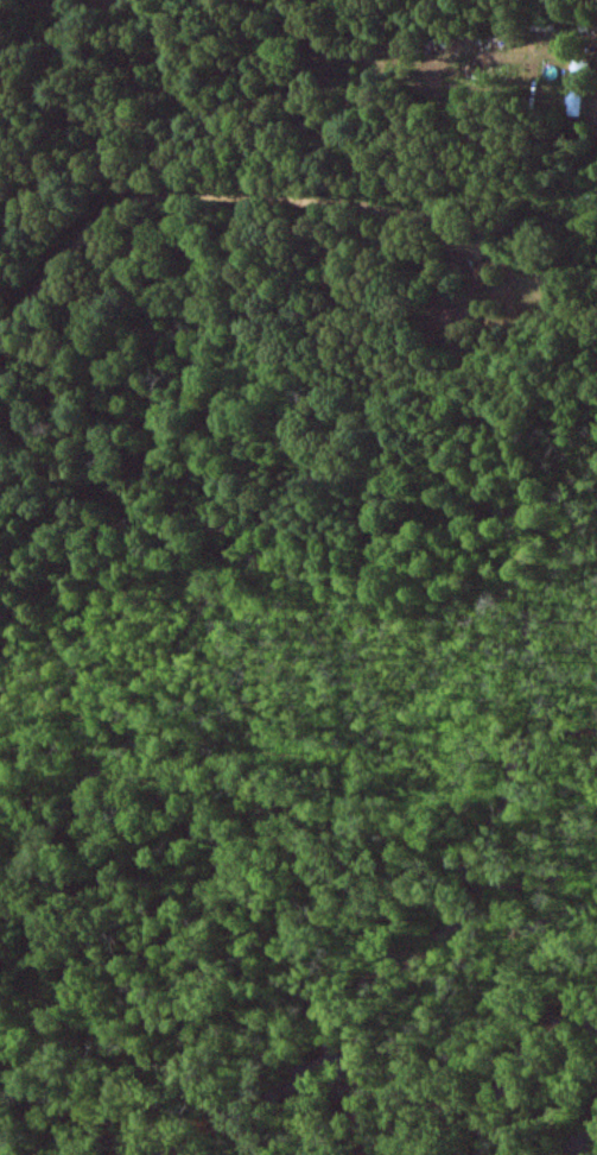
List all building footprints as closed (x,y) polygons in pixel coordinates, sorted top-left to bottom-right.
[(569,116),(584,116),(586,62),(570,62),(569,116)]
